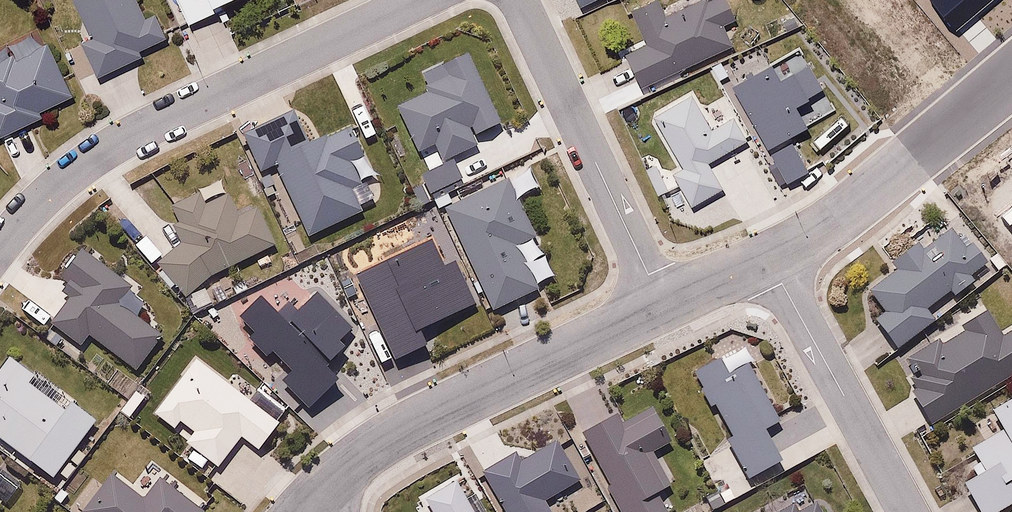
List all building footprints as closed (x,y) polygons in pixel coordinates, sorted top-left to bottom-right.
[(91,34),(82,40),(98,78),(141,56),(140,49),(168,36),(156,13),(146,16),(138,0),(76,0),(91,34)] [(189,23),(215,10),(212,2),(218,0),(178,0),(189,23)] [(583,8),(600,0),(579,0),(583,8)] [(735,17),(727,0),(714,0),(712,1),(711,0),(695,0),(668,12),(662,0),(658,0),(631,12),(640,31),(646,44),(622,55),(638,89),(732,45),(722,23),(735,17)] [(958,31),(994,0),(930,0),(958,31)] [(14,50),(0,55),(0,137),(44,121),(41,111),(72,100),(51,43),(16,56),(14,50)] [(465,54),(445,64),(449,72),(422,84),(425,92),(397,105),(419,153),(431,147),(440,166),(477,149),(473,140),(499,128),(465,54)] [(769,146),(789,181),(809,167),(790,134),(811,122),(801,102),(826,87),(810,63),(785,78),(776,61),(733,82),(766,146),(769,146)] [(695,93),(656,113),(684,170),(675,176),(689,204),(726,188),(711,161),(750,139),(736,115),(712,127),(695,93)] [(318,142),(302,107),(244,133),(263,177),(279,170),(308,237),(365,212),(355,189),(366,184),(355,157),(367,152),(355,126),(318,142)] [(519,249),(535,242),(507,179),(444,208),(492,316),(539,295),(519,249)] [(207,208),(198,192),(173,206),(183,222),(172,229),(181,245),(161,257),(186,300),(277,246),(242,187),(207,208)] [(440,225),(357,260),(399,354),(440,340),(435,310),(471,294),(440,225)] [(886,312),(874,321),(894,350),(934,321),(925,308),(949,291),(955,299),(975,284),(971,277),(989,265),(974,244),(968,248),(955,230),(927,251),(919,239),(891,260),(899,271),(871,291),(886,312)] [(50,324),(82,347),(92,334),(141,369),(165,336),(120,304),(135,284),(81,246),(65,267),(74,273),(66,285),(74,291),(50,324)] [(269,310),(262,302),(235,325),(266,360),(278,350),(302,377),(290,388),(309,410),(340,382),(328,369),(351,350),(344,341),(354,332),(322,296),(300,315),(285,297),(269,310)] [(902,355),(922,389),(911,396),(929,428),(1011,380),(1011,329),(1004,334),(990,310),(963,326),(966,332),(939,348),(933,337),(902,355)] [(730,437),(723,441),(745,486),(784,467),(766,432),(781,424),(743,347),(690,374),(709,413),(717,409),(730,437)] [(196,469),(203,460),(219,472),(244,439),(259,451),(282,422),(196,356),(151,415),(173,431),(180,422),(194,433),(184,445),(190,450),(184,459),(196,469)] [(42,369),(36,378),(10,359),(0,372),(0,440),(54,479),(95,422),(73,405),(80,397),(42,369)] [(1011,503),(1011,484),(1011,482),(1011,481),(1011,402),(995,413),(1006,431),(973,452),(986,472),(960,488),(975,511),(998,511),(1011,503)] [(672,443),(658,416),(626,431),(618,416),(582,434),(620,511),(666,511),(657,493),(673,485),(656,451),(672,443)] [(484,459),(512,511),(552,511),(540,485),(574,475),(555,433),(526,444),(484,459)] [(162,480),(147,500),(111,472),(82,511),(83,511),(205,511),(162,480)] [(477,492),(468,497),(458,481),(424,500),(431,511),(489,511),(477,492)] [(813,504),(800,511),(795,504),(781,511),(818,511),(813,504)]
